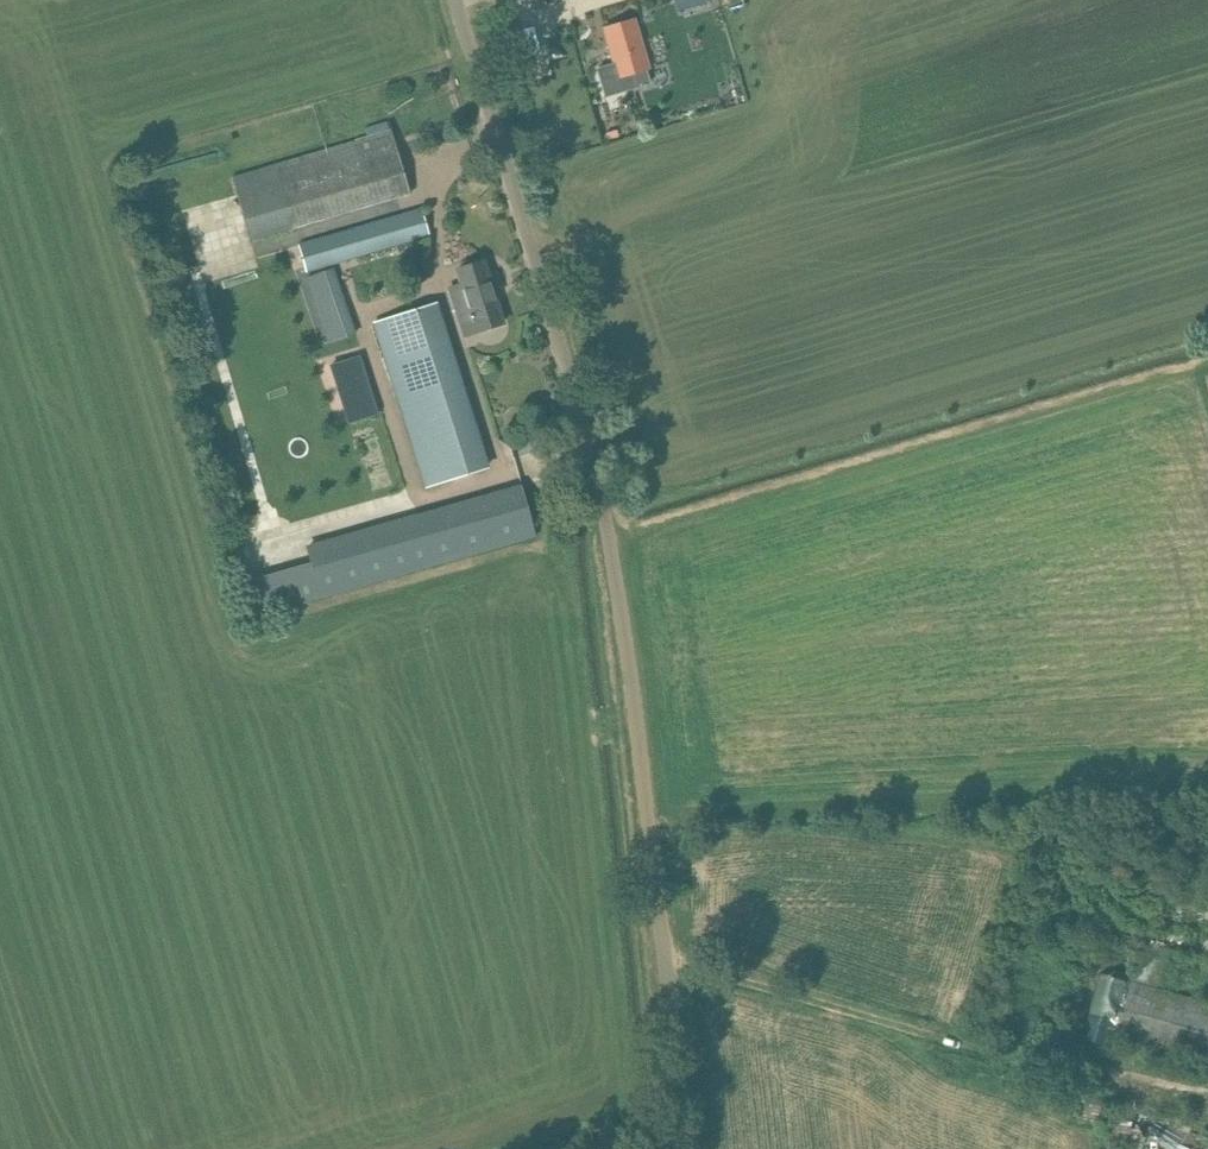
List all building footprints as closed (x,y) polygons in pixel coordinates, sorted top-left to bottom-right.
[(603,42),(586,47),(600,96),(630,87),(620,51),(637,47),(629,19),(600,28),(603,42)] [(250,240),(409,194),(391,132),(232,178),(250,240)] [(421,209),(299,245),(307,271),(429,236),(421,209)] [(463,330),(502,317),(483,261),(456,270),(462,287),(450,290),(463,330)] [(307,276),(330,343),(360,333),(336,266),(307,276)] [(377,326),(431,488),(491,468),(444,328),(438,330),(431,308),(377,326)] [(360,358),(331,367),(349,422),(377,413),(360,358)] [(256,612),(542,539),(529,486),(311,541),(316,561),(248,579),(256,612)] [(1207,1055),(1207,1004),(1159,990),(1170,954),(1138,945),(1127,981),(1103,974),(1084,1038),(1108,1045),(1111,1034),(1206,1062),(1207,1055)] [(1189,1132),(1153,1123),(1147,1148),(1185,1148),(1189,1132)]
